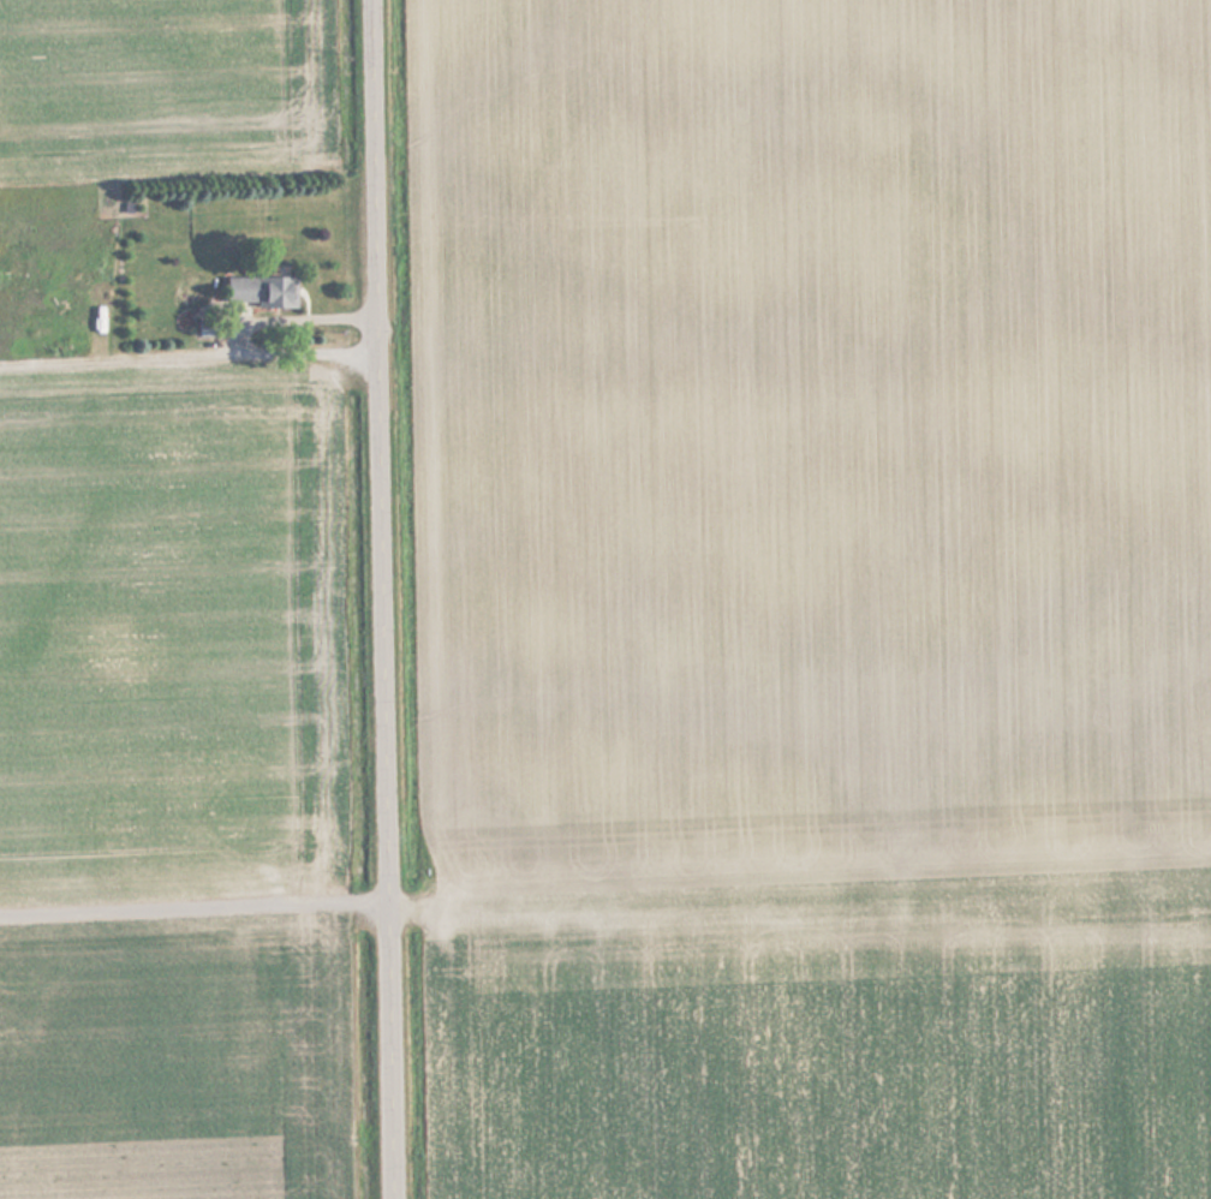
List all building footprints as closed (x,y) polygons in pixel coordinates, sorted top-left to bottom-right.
[(259,309),(297,309),(297,278),(229,278),(229,303),(259,303),(259,309)]
